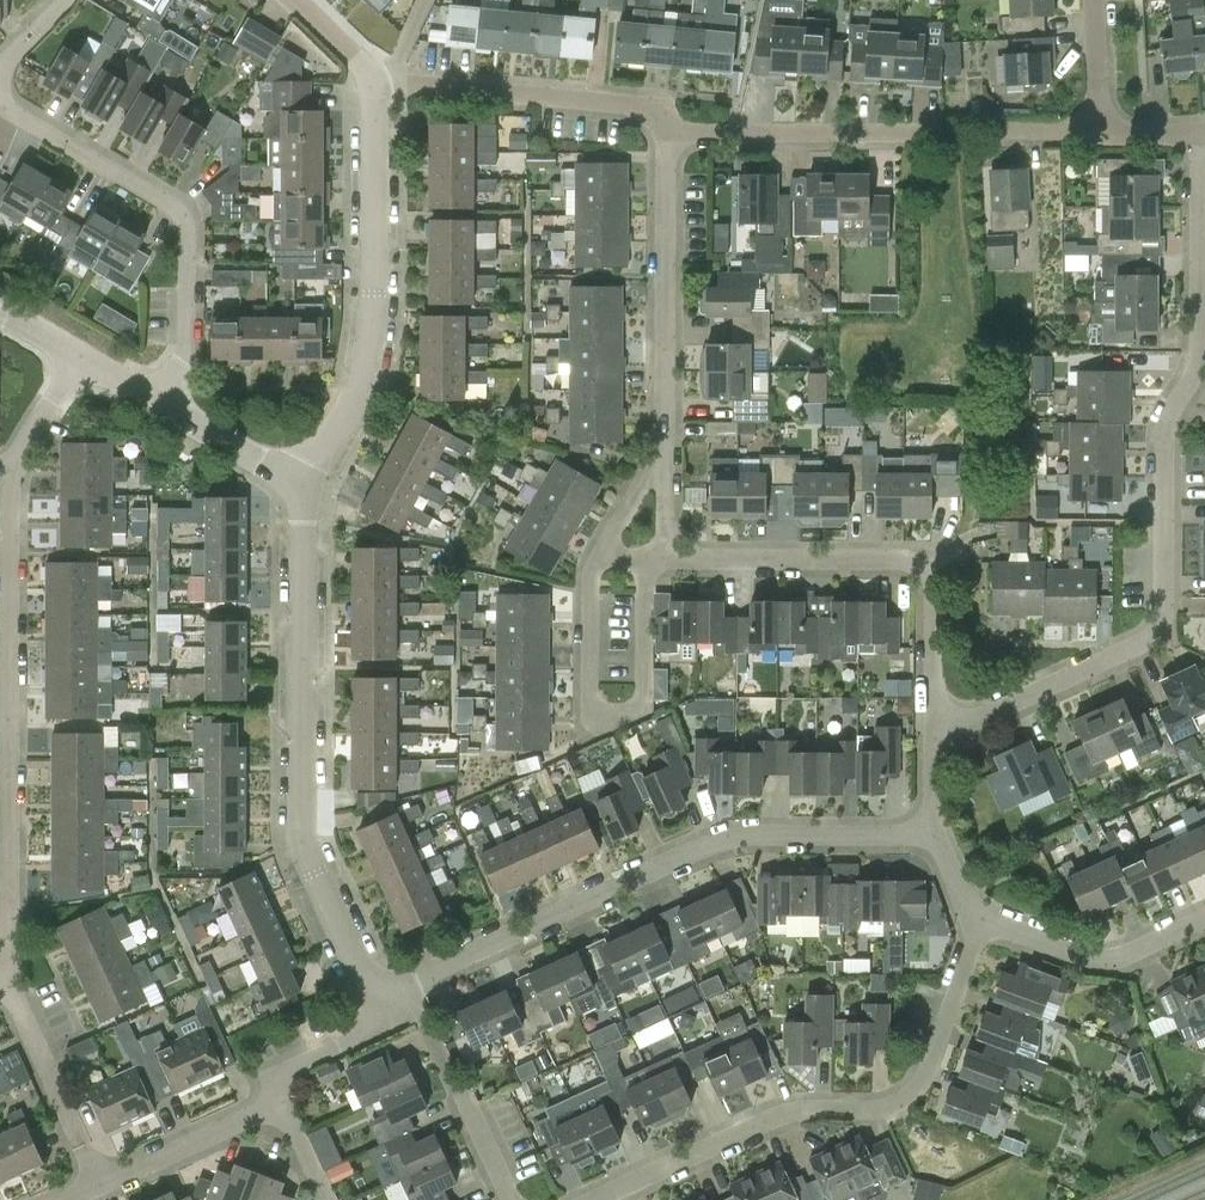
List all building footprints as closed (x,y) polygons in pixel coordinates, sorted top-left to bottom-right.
[(2,23),(2,17),(9,17),(9,0),(0,0),(0,23),(2,23)] [(174,0),(122,0),(145,14),(136,28),(159,42),(166,31),(160,22),(174,0)] [(380,14),(394,0),(367,0),(380,14)] [(477,47),(482,0),(469,0),(468,9),(451,7),(447,44),(477,47)] [(505,50),(509,13),(510,0),(482,0),(477,47),(505,50)] [(509,13),(505,50),(533,53),(538,0),(524,0),(522,14),(509,13)] [(553,17),(555,0),(538,0),(533,53),(561,56),(565,18),(553,17)] [(565,18),(561,56),(591,58),(596,8),(609,10),(610,0),(581,0),(579,19),(565,18)] [(609,10),(624,11),(625,0),(610,0),(609,10)] [(633,25),(619,23),(615,61),(644,63),(650,0),(636,0),(633,25)] [(644,63),(674,66),(677,29),(679,14),(665,12),(666,0),(650,0),(644,63)] [(677,29),(674,66),(702,69),(708,0),(694,0),(692,15),(679,13),(679,14),(677,29)] [(702,69),(731,72),(734,35),(718,33),(719,18),(727,19),(729,0),(708,0),(702,69)] [(1044,16),(1053,15),(1052,0),(1011,0),(1012,17),(1002,18),(1003,33),(1045,31),(1044,16)] [(1161,42),(1161,43),(1159,43),(1160,49),(1162,49),(1165,74),(1166,74),(1166,73),(1174,72),(1175,76),(1179,79),(1187,78),(1189,74),(1189,70),(1197,69),(1188,0),(1170,0),(1174,40),(1161,42)] [(1203,0),(1188,0),(1197,69),(1198,71),(1204,71),(1203,68),(1204,68),(1204,14),(1203,0)] [(117,15),(107,32),(120,40),(130,23),(117,15)] [(248,17),(233,43),(267,63),(282,37),(248,17)] [(804,20),(803,29),(800,29),(798,72),(812,73),(811,80),(842,82),(844,41),(828,40),(829,20),(807,19),(806,21),(804,20)] [(850,38),(852,41),(850,82),(880,84),(880,77),(895,77),(898,35),(898,20),(870,19),(870,25),(850,24),(850,38)] [(909,84),(938,85),(940,50),(944,50),(945,23),(931,22),(924,36),(898,35),(895,77),(909,78),(909,84)] [(785,78),(786,71),(798,72),(800,29),(773,28),(773,36),(757,35),(754,77),(785,78)] [(1049,83),(1048,67),(1056,67),(1054,37),(1013,39),(1013,55),(1004,55),(1006,85),(1024,84),(1025,90),(1026,91),(1031,92),(1036,92),(1042,91),(1047,88),(1047,83),(1049,83)] [(73,94),(85,102),(110,59),(117,49),(104,41),(91,62),(66,47),(44,83),(70,98),(73,94)] [(962,75),(960,42),(944,43),(945,56),(943,56),(942,76),(962,75)] [(124,95),(136,102),(142,92),(153,73),(129,59),(124,67),(110,59),(85,102),(83,106),(109,121),(124,95)] [(283,138),(331,138),(331,126),(323,126),(323,110),(302,110),(303,80),(274,80),(273,111),(265,119),(265,138),(283,138)] [(157,101),(142,92),(136,102),(121,128),(147,144),(162,118),(174,125),(175,125),(181,114),(190,98),(166,85),(157,101)] [(207,129),(181,114),(175,125),(174,125),(159,151),(185,166),(201,139),(217,148),(222,137),(232,119),(218,111),(207,129)] [(511,147),(531,146),(529,115),(510,116),(511,147)] [(497,125),(473,125),(431,124),(431,151),(473,151),(473,136),(497,137),(497,125)] [(222,165),(222,166),(230,166),(242,166),(242,137),(222,137),(222,165)] [(323,166),(323,150),(331,150),(331,138),(283,138),(283,166),(323,166)] [(497,151),(473,151),(431,151),(431,179),(473,179),(473,163),(496,164),(497,151)] [(527,152),(527,167),(556,168),(556,152),(527,152)] [(1097,177),(1112,177),(1112,207),(1157,207),(1157,176),(1141,176),(1141,158),(1097,159),(1097,177)] [(576,162),(576,188),(628,188),(628,163),(576,162)] [(4,200),(27,214),(49,178),(25,164),(12,186),(0,178),(0,207),(4,200)] [(223,192),(234,192),(239,192),(239,180),(242,180),(242,166),(230,166),(230,170),(202,191),(212,204),(223,197),(223,192)] [(283,166),(283,192),(275,192),(275,193),(330,193),(330,180),(323,180),(323,166),(283,166)] [(1030,230),(1029,207),(1027,169),(991,171),(994,209),(991,210),(992,232),(1030,230)] [(791,195),(777,195),(777,175),(740,175),(740,223),(757,223),(757,263),(783,263),(783,237),(791,237),(791,195)] [(822,235),(822,218),(839,218),(839,175),(809,175),(809,199),(794,199),(794,235),(822,235)] [(889,196),(869,196),(869,175),(839,175),(839,218),(841,218),(841,235),(843,235),(846,239),(861,239),(865,235),(869,235),(869,229),(889,230),(889,196)] [(27,214),(46,226),(28,257),(46,268),(53,256),(73,221),(61,213),(73,193),(49,178),(27,214)] [(502,179),(473,180),(473,179),(431,179),(431,207),(473,208),(473,191),(503,191),(502,179)] [(566,197),(566,188),(553,188),(553,197),(565,197),(566,197)] [(576,215),(627,215),(628,188),(576,188),(576,214),(576,215)] [(242,204),(234,203),(234,192),(223,192),(223,197),(212,204),(212,220),(242,220),(242,204)] [(323,220),(323,203),(330,203),(330,193),(275,193),(274,219),(274,220),(323,220)] [(93,270),(100,257),(121,221),(97,207),(85,228),(73,221),(53,256),(64,263),(69,255),(93,270)] [(1143,255),(1143,238),(1157,238),(1157,207),(1112,207),(1102,207),(1102,234),(1097,234),(1097,245),(1089,245),(1089,255),(1143,255)] [(576,215),(576,241),(627,241),(627,215),(576,215)] [(323,248),(331,248),(331,235),(323,235),(323,220),(274,220),(272,225),(271,228),(270,232),(270,235),(270,239),(273,247),(273,263),(295,263),(323,263),(323,248)] [(496,220),(473,220),(431,220),(431,248),(473,248),(473,233),(496,232),(496,220)] [(139,251),(137,250),(146,235),(121,221),(100,257),(124,271),(118,281),(131,289),(146,263),(136,257),(139,251)] [(1014,235),(987,236),(988,271),(1015,270),(1014,235)] [(627,267),(627,241),(576,241),(576,267),(627,267)] [(496,248),(473,248),(431,248),(431,274),(473,274),(473,260),(496,260),(496,248)] [(1095,281),(1095,302),(1157,303),(1157,276),(1134,276),(1134,261),(1102,261),(1102,281),(1095,281)] [(282,279),(295,279),(295,263),(283,263),(282,279)] [(323,279),(323,263),(295,263),(295,279),(323,279)] [(212,286),(241,287),(241,270),(212,270),(212,286)] [(252,270),(241,270),(241,287),(253,287),(252,270)] [(707,288),(707,289),(704,289),(701,292),(701,311),(704,313),(707,313),(707,316),(734,316),(734,330),(770,330),(770,310),(750,310),(750,288),(760,288),(760,272),(720,272),(719,288),(707,288)] [(496,275),(473,274),(431,274),(431,303),(473,303),(473,287),(496,287),(496,275)] [(571,286),(571,312),(622,312),(622,286),(571,286)] [(872,308),(899,309),(899,297),(872,297),(872,308)] [(132,337),(141,321),(104,300),(95,316),(132,337)] [(1133,343),(1133,329),(1157,329),(1157,303),(1095,302),(1095,324),(1102,324),(1102,343),(1133,343)] [(254,305),(254,318),(241,318),(240,365),(252,365),(252,358),(268,358),(268,318),(268,305),(254,305)] [(310,305),(310,318),(295,318),(295,365),(307,365),(307,358),(323,358),(323,318),(323,305),(310,305)] [(212,358),(229,358),(229,365),(240,365),(241,318),(226,318),(226,308),(212,308),(212,358)] [(622,338),(622,312),(571,312),(570,338),(622,338)] [(488,316),(464,316),(423,316),(423,343),(464,343),(464,328),(488,328),(488,316)] [(295,318),(268,318),(268,358),(284,358),(284,365),(295,365),(295,318)] [(707,344),(707,348),(703,348),(702,352),(701,357),(701,364),(701,371),(750,372),(750,350),(769,350),(770,330),(734,330),(734,344),(707,344)] [(622,364),(622,338),(570,338),(570,364),(622,364)] [(488,343),(464,343),(423,343),(422,371),(464,371),(464,355),(488,355),(488,343)] [(622,390),(622,364),(570,364),(570,390),(622,390)] [(1078,370),(1078,397),(1129,397),(1129,371),(1078,370)] [(488,371),(464,371),(422,371),(422,399),(464,399),(464,383),(488,383),(488,371)] [(706,399),(734,399),(733,413),(738,413),(738,421),(738,423),(755,423),(755,422),(753,422),(753,413),(769,413),(769,393),(749,393),(750,372),(701,371),(701,380),(701,385),(702,390),(703,394),(706,394),(706,399)] [(1054,389),(1054,397),(1068,397),(1068,389),(1054,389)] [(570,404),(570,415),(622,415),(622,390),(570,390),(570,404)] [(1129,423),(1129,397),(1078,397),(1078,422),(1070,422),(1070,423),(1129,423)] [(862,421),(862,406),(827,406),(827,422),(862,421)] [(472,445),(451,433),(414,414),(401,438),(438,458),(445,444),(466,456),(472,445)] [(560,415),(546,415),(546,423),(560,423),(560,415)] [(622,442),(622,415),(570,415),(570,442),(622,442)] [(755,433),(755,423),(738,423),(738,421),(707,421),(706,437),(738,437),(738,433),(755,433)] [(1129,424),(1129,423),(1070,423),(1070,448),(1122,449),(1122,424),(1129,424)] [(458,469),(438,458),(401,438),(388,462),(425,482),(433,468),(453,479),(458,469)] [(1046,440),(1046,448),(1061,448),(1061,440),(1046,440)] [(62,442),(62,469),(127,469),(127,457),(112,457),(112,442),(62,442)] [(1070,448),(1070,474),(1122,474),(1122,449),(1070,448)] [(926,474),(904,474),(904,517),(931,517),(931,491),(946,491),(945,452),(926,452),(926,474)] [(761,454),(761,459),(737,459),(739,516),(766,516),(766,485),(780,485),(780,454),(761,454)] [(794,516),(796,516),(796,521),(802,526),(821,526),(821,460),(800,460),(800,454),(780,454),(780,485),(794,486),(794,516)] [(843,474),(821,474),(821,460),(821,526),(841,526),(846,521),(846,517),(849,517),(849,491),(863,491),(862,455),(844,455),(843,474)] [(863,491),(877,491),(877,517),(904,517),(904,474),(904,458),(883,458),(883,455),(862,455),(863,491)] [(528,462),(523,470),(588,507),(602,484),(557,459),(549,473),(539,467),(538,469),(528,462)] [(711,516),(739,516),(737,459),(711,459),(711,516)] [(452,496),(425,482),(388,462),(375,486),(412,506),(413,505),(420,492),(446,507),(452,496)] [(141,469),(127,469),(62,469),(62,495),(112,495),(112,481),(127,481),(127,480),(141,480),(141,469)] [(539,490),(531,504),(575,530),(588,507),(523,470),(520,476),(531,483),(530,485),(539,490)] [(1059,486),(1070,486),(1070,501),(1121,501),(1122,474),(1070,474),(1046,474),(1046,482),(1059,482),(1059,486)] [(433,517),(413,505),(412,506),(375,486),(362,511),(399,531),(407,516),(427,527),(433,517)] [(1038,516),(1059,515),(1058,494),(1037,495),(1038,516)] [(62,495),(61,520),(127,521),(127,509),(112,508),(112,495),(62,495)] [(207,496),(207,523),(246,523),(246,496),(207,496)] [(531,504),(524,516),(515,511),(514,514),(502,507),(498,513),(519,525),(563,551),(575,530),(531,504)] [(157,507),(158,523),(170,523),(170,507),(157,507)] [(133,508),(133,521),(147,521),(148,508),(133,508)] [(510,520),(498,513),(494,521),(506,527),(510,520)] [(127,533),(127,521),(61,520),(61,547),(112,547),(112,533),(127,533)] [(1019,553),(1019,538),(1020,521),(998,520),(998,538),(1011,538),(1011,552),(1019,553)] [(147,535),(147,521),(133,521),(133,535),(147,535)] [(158,523),(158,549),(170,549),(170,523),(158,523)] [(246,549),(246,523),(207,523),(207,549),(246,549)] [(1072,539),(1091,540),(1092,525),(1072,524),(1072,539)] [(549,575),(563,551),(519,525),(505,549),(549,575)] [(1027,538),(1019,538),(1019,553),(1027,553),(1027,538)] [(1070,545),(1070,560),(1070,570),(1070,621),(1097,621),(1097,570),(1083,570),(1083,558),(1078,558),(1078,545),(1070,545)] [(419,548),(396,548),(354,548),(354,575),(396,575),(396,560),(419,560),(419,548)] [(158,549),(158,574),(170,574),(170,549),(158,549)] [(246,575),(246,549),(207,549),(207,574),(246,575)] [(47,562),(47,588),(112,588),(112,576),(97,576),(97,562),(47,562)] [(992,614),(1019,614),(1019,562),(992,562),(992,614)] [(1045,562),(1019,562),(1019,614),(1044,614),(1044,621),(1045,562)] [(1045,562),(1044,621),(1070,621),(1070,570),(1045,570),(1045,562)] [(170,589),(170,574),(158,574),(158,590),(158,608),(168,608),(168,589),(170,589)] [(192,601),(207,601),(246,601),(246,575),(207,574),(207,576),(192,576),(192,601)] [(420,575),(396,575),(354,575),(354,602),(396,602),(396,587),(420,588),(420,575)] [(47,588),(47,614),(97,614),(97,601),(112,601),(112,588),(47,588)] [(498,593),(497,620),(549,620),(549,593),(498,593)] [(832,616),(818,616),(818,669),(823,669),(823,658),(841,658),(841,661),(857,661),(857,652),(858,652),(859,594),(840,593),(836,602),(832,602),(832,616)] [(697,598),(697,601),(697,641),(713,641),(713,652),(737,652),(737,616),(723,616),(723,601),(721,601),(717,594),(701,594),(697,598)] [(885,602),(879,602),(879,600),(874,594),(859,594),(858,652),(874,652),(874,653),(900,654),(900,616),(885,616),(885,602)] [(655,653),(681,653),(681,662),(697,662),(697,641),(697,601),(671,601),(671,616),(656,615),(655,653)] [(419,602),(396,602),(354,602),(354,629),(396,629),(396,615),(419,615),(419,602)] [(751,616),(737,616),(737,652),(762,652),(762,649),(778,649),(778,602),(751,602),(751,616)] [(818,616),(804,616),(804,602),(778,602),(778,649),(795,649),(795,652),(814,652),(814,658),(811,658),(811,669),(818,669),(818,616)] [(474,611),(473,619),(488,619),(488,611),(474,611)] [(157,613),(157,647),(169,647),(169,632),(174,632),(174,613),(157,613)] [(47,614),(47,640),(112,640),(112,628),(97,628),(97,614),(47,614)] [(487,627),(488,619),(473,619),(473,627),(487,627)] [(207,620),(207,647),(246,647),(246,620),(207,620)] [(549,646),(549,620),(497,620),(497,646),(549,646)] [(463,627),(463,643),(485,643),(485,627),(463,627)] [(419,629),(396,629),(354,629),(354,658),(396,658),(396,642),(419,642),(419,629)] [(47,640),(47,666),(97,666),(97,652),(112,652),(112,640),(47,640)] [(497,646),(497,670),(548,671),(549,646),(497,646)] [(170,662),(169,647),(157,647),(157,662),(170,662)] [(246,673),(246,647),(207,647),(207,673),(246,673)] [(47,666),(47,692),(112,692),(112,679),(97,679),(97,666),(47,666)] [(1198,676),(1193,666),(1162,681),(1173,706),(1159,712),(1172,740),(1196,728),(1190,715),(1204,708),(1204,673),(1198,676)] [(497,683),(497,697),(548,697),(548,671),(497,670),(487,670),(473,670),(473,679),(487,679),(487,682),(497,683)] [(150,673),(150,709),(162,709),(162,693),(168,693),(168,673),(150,673)] [(246,699),(246,673),(207,673),(191,673),(191,698),(207,698),(207,699),(246,699)] [(419,677),(395,677),(354,677),(354,705),(395,705),(395,689),(419,689),(419,677)] [(914,693),(914,677),(886,678),(887,694),(914,693)] [(653,690),(653,699),(667,699),(667,690),(653,690)] [(112,704),(112,692),(47,692),(47,718),(97,718),(97,704),(112,704)] [(497,697),(497,723),(548,723),(548,697),(497,697)] [(685,704),(685,715),(695,715),(695,699),(685,704)] [(1145,712),(1132,718),(1123,699),(1098,710),(1117,752),(1131,745),(1138,759),(1162,748),(1145,712)] [(419,705),(395,705),(354,705),(354,732),(395,732),(395,717),(419,717),(419,705)] [(1109,766),(1105,758),(1117,752),(1098,710),(1074,721),(1084,743),(1065,752),(1078,780),(1109,766)] [(187,729),(194,729),(194,747),(245,747),(245,746),(237,746),(237,722),(203,722),(203,715),(187,715),(187,729)] [(473,715),(473,723),(486,723),(486,715),(473,715)] [(548,750),(548,723),(497,723),(497,750),(548,750)] [(874,725),(874,736),(858,736),(858,740),(857,740),(857,778),(857,793),(884,793),(884,777),(900,777),(901,725),(874,725)] [(762,774),(776,774),(776,739),(776,728),(767,728),(767,739),(753,739),(753,752),(736,752),(736,792),(762,792),(762,774)] [(419,732),(395,732),(354,732),(354,759),(395,759),(395,744),(419,744),(419,732)] [(53,733),(53,759),(118,759),(118,747),(103,747),(103,733),(53,733)] [(736,752),(720,752),(720,736),(695,736),(695,774),(709,774),(709,792),(736,792),(736,752)] [(817,752),(801,752),(801,739),(776,739),(776,774),(790,774),(790,792),(817,792),(817,752)] [(843,778),(857,778),(857,740),(834,740),(833,752),(817,752),(817,792),(843,793),(843,778)] [(1052,746),(1035,754),(1029,742),(996,757),(1002,770),(985,778),(999,810),(1050,787),(1056,800),(1073,792),(1052,746)] [(206,748),(206,773),(245,773),(245,747),(194,747),(194,748),(206,748)] [(677,811),(676,808),(685,804),(677,785),(691,779),(676,747),(653,757),(659,770),(648,775),(638,771),(632,774),(643,800),(652,796),(661,815),(665,813),(667,816),(671,816),(673,816),(676,813),(677,811)] [(157,773),(169,773),(169,757),(157,757),(157,773)] [(1185,766),(1188,773),(1204,765),(1204,761),(1203,757),(1185,766)] [(53,759),(53,785),(103,785),(103,772),(118,772),(118,759),(53,759)] [(419,759),(395,759),(354,759),(354,788),(395,788),(395,772),(419,772),(419,759)] [(147,761),(134,761),(134,774),(147,774),(147,761)] [(629,771),(607,781),(583,792),(596,818),(603,815),(614,839),(639,828),(631,809),(645,803),(643,800),(632,774),(631,774),(629,771)] [(245,798),(245,773),(206,773),(191,772),(191,797),(193,797),(245,798)] [(170,788),(169,773),(157,773),(158,788),(170,788)] [(53,785),(53,811),(118,811),(133,811),(133,799),(103,799),(103,785),(53,785)] [(547,799),(556,820),(574,858),(599,846),(582,809),(568,815),(559,794),(547,799)] [(245,825),(245,798),(193,797),(193,824),(206,825),(245,825)] [(418,804),(397,814),(396,813),(359,830),(370,856),(408,839),(402,825),(423,815),(418,804)] [(522,811),(531,831),(549,869),(574,858),(556,820),(543,826),(534,806),(522,811)] [(169,808),(157,808),(158,825),(169,825),(169,815),(169,808)] [(1204,826),(1189,832),(1204,866),(1204,809),(1197,813),(1204,826)] [(53,811),(53,837),(103,837),(103,823),(118,823),(118,811),(53,811)] [(498,822),(507,842),(524,881),(549,869),(531,831),(517,838),(508,817),(498,822)] [(447,821),(408,839),(370,856),(381,880),(419,863),(413,850),(448,835),(450,830),(447,821)] [(169,849),(169,825),(158,825),(158,849),(169,849)] [(206,825),(206,834),(195,834),(195,866),(234,866),(234,862),(245,862),(245,825),(206,825)] [(1175,839),(1169,826),(1160,831),(1184,881),(1204,871),(1204,866),(1189,832),(1175,839)] [(472,834),(481,854),(499,892),(524,881),(507,842),(493,849),(484,829),(472,834)] [(1157,847),(1143,854),(1160,892),(1184,881),(1160,831),(1151,835),(1157,847)] [(53,837),(53,862),(118,862),(118,850),(103,850),(103,837),(53,837)] [(1051,837),(1040,842),(1045,853),(1056,847),(1051,837)] [(1143,854),(1129,860),(1119,839),(1109,843),(1136,903),(1160,892),(1143,854)] [(1105,860),(1091,867),(1109,905),(1132,894),(1136,903),(1109,843),(1099,848),(1105,860)] [(1037,878),(1052,871),(1040,844),(1025,851),(1037,878)] [(441,854),(420,864),(419,863),(381,880),(392,905),(431,888),(425,875),(446,865),(441,854)] [(858,880),(859,863),(836,861),(835,879),(858,880)] [(1061,866),(1067,878),(1085,916),(1109,905),(1091,867),(1078,873),(1072,861),(1061,866)] [(118,875),(118,862),(53,862),(53,889),(103,889),(103,875),(118,875)] [(219,887),(230,911),(265,895),(254,871),(219,887)] [(787,922),(787,914),(803,914),(803,876),(758,875),(758,922),(787,922)] [(724,884),(726,889),(703,899),(719,936),(732,930),(737,940),(761,929),(758,922),(750,904),(753,903),(741,876),(724,884)] [(803,914),(820,915),(820,922),(843,923),(843,883),(829,882),(829,876),(803,876),(803,914)] [(452,879),(431,889),(431,888),(392,905),(404,931),(442,913),(436,899),(457,889),(452,879)] [(902,935),(902,930),(926,930),(926,879),(910,879),(910,881),(884,881),(884,919),(884,935),(902,935)] [(857,881),(857,883),(843,883),(843,923),(843,929),(868,929),(868,919),(884,919),(884,881),(857,881)] [(276,918),(265,895),(230,911),(240,935),(276,918)] [(707,942),(719,936),(703,899),(682,909),(680,904),(664,912),(688,963),(711,952),(707,942)] [(212,901),(188,912),(189,913),(195,926),(200,924),(200,925),(219,916),(212,901)] [(58,927),(69,951),(129,924),(123,913),(110,919),(104,906),(58,927)] [(651,980),(661,975),(688,963),(664,912),(647,919),(649,924),(629,933),(646,970),(647,969),(651,980)] [(185,932),(195,927),(195,926),(189,913),(178,918),(185,932)] [(240,935),(251,958),(287,942),(276,918),(240,935)] [(134,935),(129,924),(69,951),(80,975),(126,953),(120,941),(134,935)] [(195,927),(185,932),(191,946),(202,941),(201,940),(195,927)] [(633,976),(646,970),(629,933),(605,944),(614,964),(602,970),(614,996),(637,986),(633,976)] [(250,986),(251,987),(298,965),(287,942),(251,958),(262,981),(250,986)] [(570,999),(571,999),(578,1015),(601,1004),(604,1010),(618,1004),(614,996),(602,970),(600,966),(587,972),(578,952),(554,963),(570,999)] [(80,975),(91,998),(150,970),(145,959),(131,966),(126,953),(80,975)] [(752,959),(734,967),(742,983),(759,974),(752,959)] [(206,979),(217,974),(211,960),(200,965),(206,979)] [(1005,1003),(1040,1016),(1047,999),(1060,1004),(1069,981),(1019,962),(1014,976),(1004,972),(995,999),(1005,1003)] [(559,1004),(570,999),(554,963),(532,972),(532,971),(516,978),(518,983),(541,1032),(566,1020),(559,1004)] [(298,966),(298,965),(251,987),(258,1002),(251,1005),(257,1019),(298,1000),(295,994),(301,991),(291,969),(298,966)] [(1197,969),(1204,987),(1204,965),(1197,969)] [(1197,969),(1171,981),(1180,999),(1170,1012),(1184,1040),(1195,1035),(1197,1040),(1204,1037),(1204,987),(1197,969)] [(155,982),(150,970),(91,998),(102,1022),(148,1001),(142,988),(155,982)] [(720,972),(700,980),(706,995),(726,988),(720,972)] [(217,974),(206,979),(213,993),(223,988),(217,974)] [(499,1037),(513,1031),(520,1046),(543,1036),(541,1032),(518,983),(505,988),(506,990),(482,1001),(499,1037)] [(665,996),(672,1011),(702,998),(696,983),(665,996)] [(806,994),(805,1022),(785,1022),(785,1045),(789,1045),(789,1062),(816,1062),(816,1045),(834,1045),(835,994),(806,994)] [(491,1053),(487,1043),(499,1037),(482,1001),(458,1012),(445,1018),(467,1065),(491,1053)] [(640,1047),(652,1043),(656,1053),(680,1045),(666,1002),(629,1014),(640,1047)] [(862,1003),(862,1023),(846,1023),(845,1063),(872,1063),(873,1047),(891,1048),(891,1003),(862,1003)] [(1041,1030),(1036,1028),(1040,1016),(1005,1003),(1000,1017),(986,1012),(977,1037),(987,1041),(1023,1054),(1023,1053),(1037,1058),(1039,1056),(1041,1030)] [(210,1006),(197,1012),(174,1023),(180,1038),(201,1082),(224,1071),(223,1068),(236,1062),(210,1006)] [(768,1074),(758,1053),(772,1047),(760,1021),(746,1027),(745,1025),(722,1036),(723,1038),(722,1038),(744,1085),(768,1074)] [(180,1038),(168,1043),(162,1029),(138,1040),(156,1079),(168,1073),(177,1093),(201,1082),(180,1038)] [(72,1062),(99,1049),(93,1036),(66,1048),(72,1062)] [(720,1096),(744,1085),(722,1038),(686,1055),(695,1076),(697,1081),(710,1075),(720,1096)] [(143,1084),(156,1079),(138,1040),(125,1045),(135,1066),(111,1077),(132,1121),(155,1111),(143,1084)] [(1023,1054),(987,1041),(982,1054),(969,1050),(960,1075),(970,1079),(1005,1092),(1006,1091),(1016,1095),(1022,1080),(1019,1074),(1016,1073),(1023,1054)] [(1144,1049),(1131,1054),(1140,1080),(1154,1075),(1144,1049)] [(364,1107),(381,1099),(416,1083),(405,1059),(395,1064),(389,1050),(347,1069),(364,1107)] [(692,1103),(682,1082),(695,1076),(686,1055),(683,1050),(646,1067),(671,1120),(685,1114),(688,1105),(692,1103)] [(657,1127),(671,1120),(646,1067),(624,1077),(618,1064),(603,1071),(611,1089),(622,1110),(634,1104),(644,1125),(648,1123),(657,1127)] [(7,1075),(0,1079),(0,1094),(13,1088),(7,1075)] [(108,1132),(132,1121),(111,1077),(88,1088),(108,1132)] [(1114,1077),(1110,1085),(1118,1089),(1122,1080),(1114,1077)] [(996,1116),(1005,1092),(970,1079),(965,1091),(952,1087),(943,1112),(980,1126),(986,1112),(996,1116)] [(385,1142),(412,1130),(416,1128),(410,1115),(427,1107),(416,1083),(381,1099),(388,1114),(371,1122),(381,1143),(385,1142)] [(594,1109),(580,1116),(597,1152),(601,1150),(604,1156),(618,1149),(616,1143),(620,1141),(611,1120),(624,1114),(622,1110),(611,1089),(589,1099),(594,1109)] [(8,1114),(15,1128),(2,1134),(20,1172),(44,1161),(27,1125),(30,1123),(23,1107),(8,1114)] [(591,1154),(597,1152),(580,1116),(568,1121),(563,1110),(537,1122),(550,1148),(563,1142),(572,1163),(577,1161),(580,1167),(594,1161),(591,1154)] [(332,1181),(353,1172),(331,1123),(311,1132),(332,1181)] [(404,1160),(411,1174),(446,1158),(435,1134),(417,1142),(412,1130),(385,1142),(395,1164),(404,1160)] [(0,1135),(0,1181),(20,1172),(2,1134),(0,1135)] [(835,1146),(860,1199),(884,1199),(887,1193),(889,1192),(887,1188),(907,1180),(888,1140),(867,1150),(860,1135),(835,1146)] [(807,1183),(814,1199),(860,1199),(835,1146),(809,1158),(818,1178),(807,1183)] [(408,1193),(411,1199),(449,1199),(443,1188),(457,1182),(446,1158),(411,1174),(411,1175),(402,1179),(408,1193)] [(790,1181),(781,1161),(755,1173),(768,1199),(814,1199),(807,1183),(803,1174),(790,1181)] [(260,1173),(237,1164),(233,1174),(218,1168),(214,1179),(202,1174),(192,1199),(193,1199),(250,1199),(260,1173)] [(295,1198),(280,1192),(284,1181),(260,1173),(250,1199),(294,1199),(295,1198)] [(755,1173),(730,1184),(736,1198),(733,1199),(768,1199),(755,1173)] [(915,1197),(927,1199),(941,1199),(945,1184),(920,1177),(915,1197)] [(152,1199),(176,1199),(172,1191),(152,1199)]
